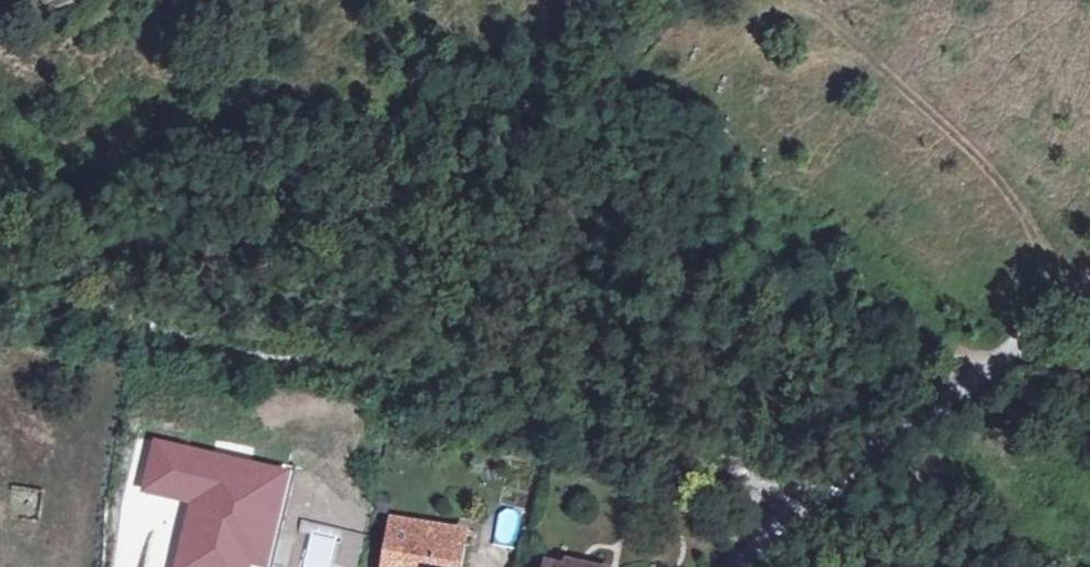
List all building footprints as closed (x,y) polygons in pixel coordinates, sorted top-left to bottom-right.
[(392,521),(391,530),(412,533),(413,525),(392,521)] [(391,530),(385,566),(462,566),(466,543),(455,541),(454,541),(434,538),(435,529),(413,525),(412,533),(391,530)] [(455,532),(435,529),(434,538),(454,541),(455,532)]
